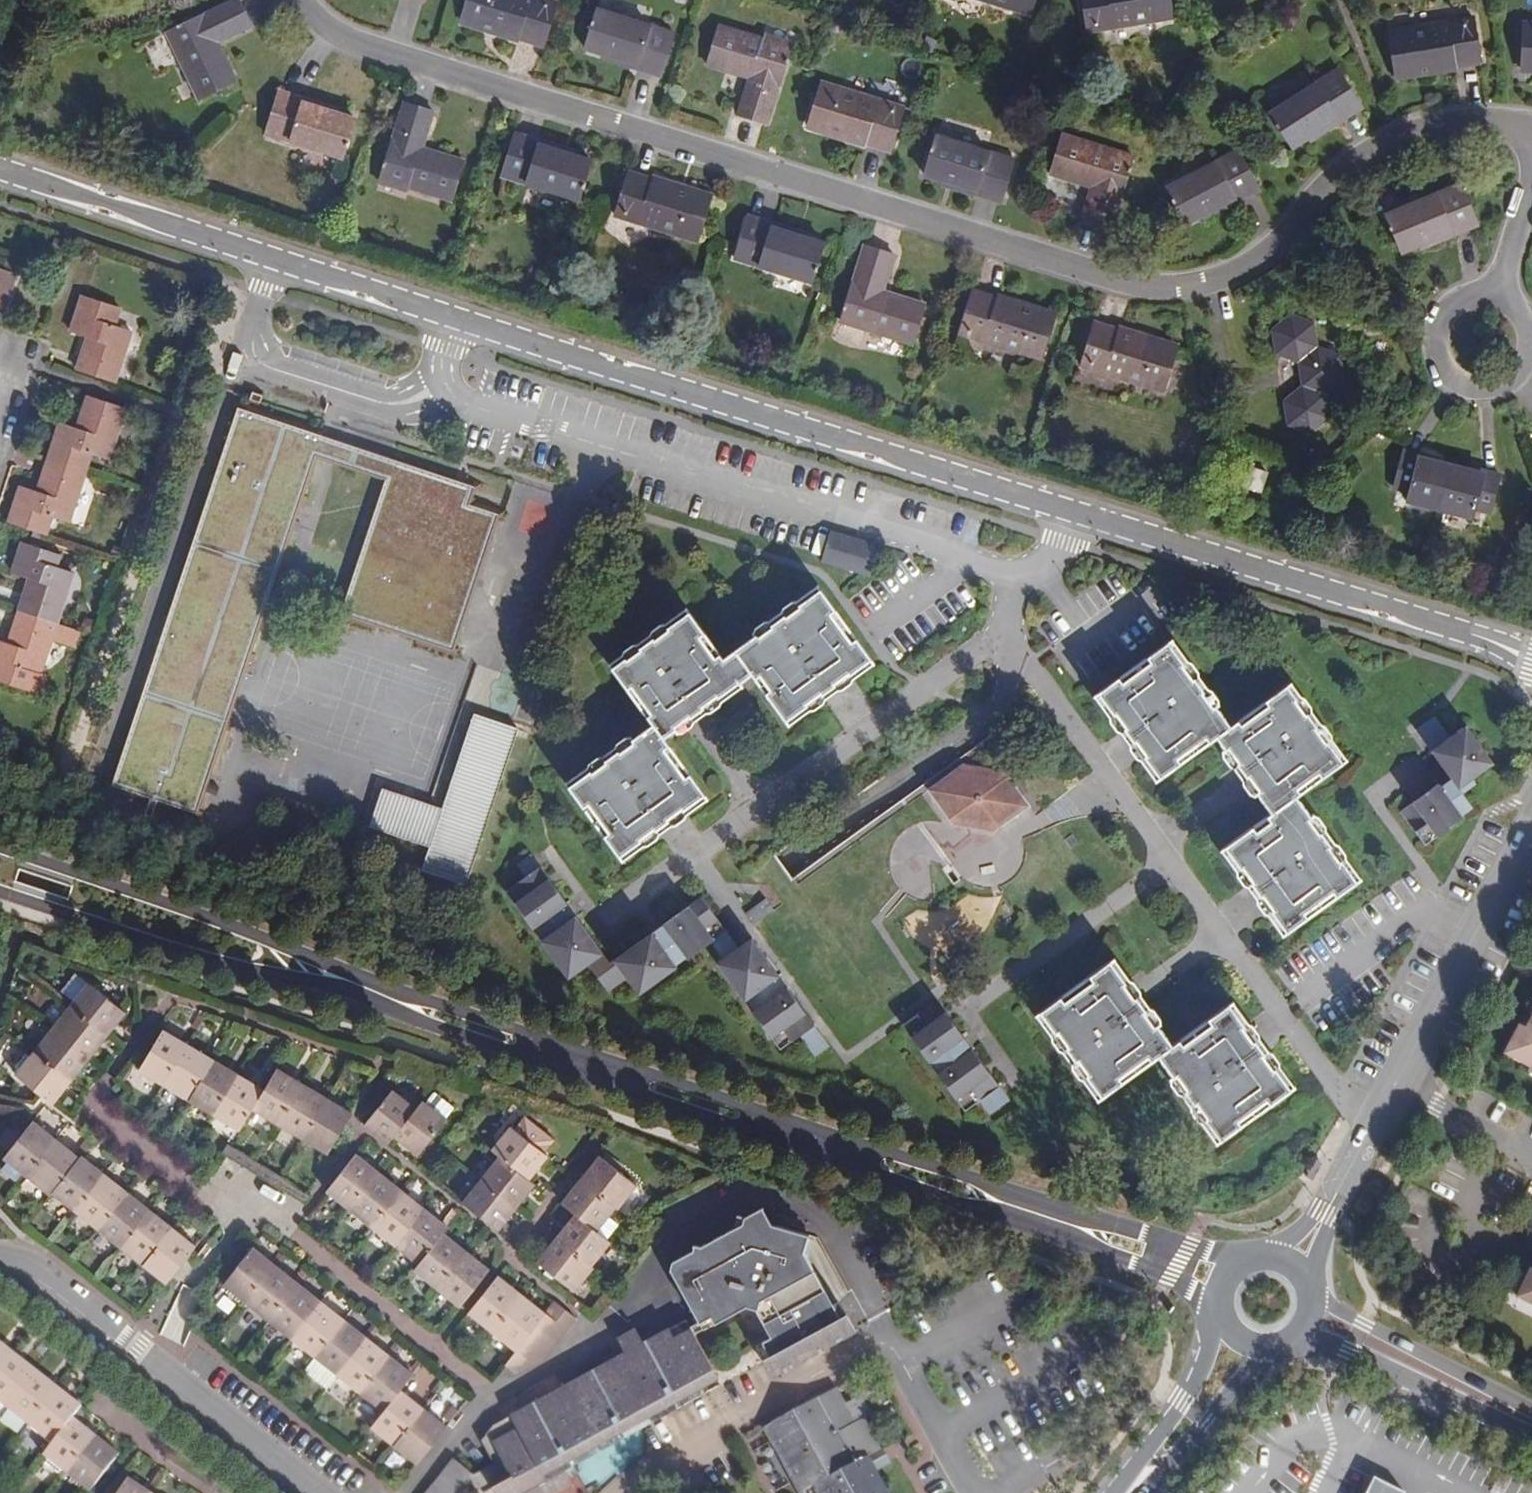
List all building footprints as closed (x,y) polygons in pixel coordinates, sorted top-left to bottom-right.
[(240,0),(235,0),(167,34),(200,101),(237,83),(217,43),(252,25),(240,0)] [(548,0),(468,0),(461,20),(544,47),(558,3),(548,0)] [(1030,15),(1035,0),(982,0),(1030,15)] [(1173,18),(1170,0),(1083,0),(1088,32),(1173,18)] [(603,54),(663,73),(675,33),(598,9),(586,49),(603,54)] [(1483,64),(1476,20),(1389,32),(1395,76),(1483,64)] [(1525,24),(1523,68),(1531,68),(1531,24),(1525,24)] [(719,26),(708,64),(749,77),(738,114),(768,123),(791,48),(719,26)] [(661,77),(663,73),(603,54),(602,59),(661,77)] [(1308,138),(1361,105),(1339,70),(1270,113),(1292,148),(1308,138)] [(808,126),(891,152),(904,108),(821,82),(808,126)] [(278,96),(337,114),(339,109),(279,90),(278,96)] [(354,119),(337,114),(278,96),(266,134),(343,158),(354,119)] [(434,112),(404,103),(381,178),(452,201),(464,162),(422,149),(434,112)] [(1363,109),(1361,105),(1308,138),(1311,142),(1363,109)] [(516,132),(514,137),(574,154),(575,150),(516,132)] [(1092,187),(1080,223),(1109,233),(1133,157),(1062,134),(1050,173),(1092,187)] [(942,180),(1002,199),(1014,160),(938,135),(925,174),(942,180)] [(574,154),(514,137),(502,177),(580,199),(591,160),(574,154)] [(1203,216),(1257,187),(1238,150),(1167,188),(1186,224),(1203,216)] [(712,197),(629,172),(615,216),(698,242),(712,197)] [(1000,204),(1002,199),(942,180),(941,184),(1000,204)] [(1402,252),(1420,244),(1476,221),(1460,183),(1386,214),(1402,252)] [(1260,191),(1257,187),(1203,216),(1205,220),(1260,191)] [(748,215),(747,220),(805,237),(806,233),(748,215)] [(805,237),(747,220),(735,259),(811,283),(824,243),(805,237)] [(1476,221),(1420,244),(1422,249),(1478,226),(1476,221)] [(894,254),(865,245),(841,322),(912,344),(925,305),(883,292),(894,254)] [(15,276),(14,274),(3,270),(6,260),(0,258),(0,309),(4,311),(15,276)] [(3,270),(14,274),(17,263),(6,260),(3,270)] [(972,290),(959,335),(1042,360),(1055,315),(972,290)] [(77,370),(114,382),(131,331),(114,326),(120,309),(83,297),(71,332),(88,338),(77,370)] [(1287,424),(1310,433),(1330,418),(1326,392),(1343,378),(1340,356),(1319,347),(1314,323),(1292,313),(1272,330),(1275,353),(1299,362),(1302,385),(1284,400),(1287,424)] [(1176,348),(1095,322),(1081,365),(1163,391),(1176,348)] [(252,393),(250,400),(261,403),(263,396),(252,393)] [(48,458),(85,471),(91,453),(109,458),(126,409),(89,396),(77,429),(60,423),(48,458)] [(316,454),(322,436),(324,431),(235,401),(232,408),(239,411),(222,460),(216,458),(213,466),(219,469),(216,477),(210,475),(207,483),(213,486),(170,618),(163,616),(136,698),(141,700),(114,784),(107,782),(105,789),(200,820),(203,813),(196,810),(223,729),(229,731),(232,723),(226,720),(244,670),(250,671),(255,656),(250,654),(291,530),(296,531),(299,523),(294,521),(299,505),(305,506),(307,499),(302,496),(316,454)] [(473,487),(322,436),(316,454),(387,478),(467,504),(473,487)] [(1407,501),(1440,509),(1450,465),(1419,457),(1419,454),(1403,450),(1394,489),(1409,492),(1407,501)] [(69,522),(85,471),(48,458),(37,491),(21,486),(8,522),(27,528),(46,534),(53,516),(69,522)] [(1450,465),(1440,509),(1474,518),(1476,508),(1490,512),(1500,473),(1483,469),(1482,473),(1475,471),(1450,465)] [(1242,492),(1260,497),(1266,477),(1248,471),(1242,492)] [(475,481),(473,487),(467,504),(387,478),(343,611),(337,609),(333,617),(373,631),(376,624),(417,638),(415,644),(457,658),(459,650),(453,648),(497,516),(503,518),(506,511),(476,500),(482,484),(475,481)] [(606,509),(598,507),(596,515),(605,517),(606,509)] [(56,567),(65,541),(46,534),(27,528),(13,573),(30,579),(20,611),(58,623),(73,573),(56,567)] [(877,576),(885,542),(829,530),(822,563),(877,576)] [(754,637),(819,590),(817,587),(752,633),(754,637)] [(871,660),(819,590),(754,637),(723,659),(689,613),(612,667),(653,725),(633,739),(568,786),(619,855),(656,830),(650,821),(678,802),(684,810),(705,794),(663,737),(676,729),(685,724),(672,707),(678,701),(685,710),(698,701),(703,709),(719,697),(740,683),(751,674),(786,722),(822,694),(816,686),(843,668),(849,675),(871,660)] [(612,667),(689,613),(685,608),(609,663),(612,667)] [(61,638),(66,626),(58,623),(20,611),(9,642),(0,640),(0,681),(38,694),(45,676),(41,674),(53,636),(61,638)] [(73,643),(77,631),(66,626),(61,638),(73,643)] [(1171,640),(1168,642),(1215,707),(1218,703),(1171,640)] [(1272,813),(1225,847),(1251,883),(1260,877),(1278,905),(1270,911),(1286,932),(1357,881),(1310,816),(1296,796),(1343,762),(1307,713),(1287,686),(1229,727),(1215,707),(1168,642),(1098,693),(1124,730),(1133,724),(1152,751),(1144,757),(1159,778),(1217,737),(1225,749),(1237,765),(1245,759),(1265,786),(1257,792),(1272,813)] [(786,722),(788,725),(873,663),(871,660),(849,675),(843,668),(816,686),(822,694),(786,722)] [(743,687),(740,683),(719,697),(721,702),(743,687)] [(1307,713),(1311,710),(1291,683),(1287,686),(1307,713)] [(1094,696),(1156,781),(1159,778),(1144,757),(1152,751),(1133,724),(1124,730),(1098,693),(1094,696)] [(706,714),(703,709),(698,701),(685,710),(678,701),(672,707),(685,724),(676,729),(679,733),(706,714)] [(1307,713),(1343,762),(1347,759),(1311,710),(1307,713)] [(430,811),(432,805),(383,789),(370,825),(430,846),(422,869),(465,884),(517,728),(475,714),(454,776),(459,777),(457,787),(451,785),(443,809),(441,814),(430,811)] [(1479,720),(1436,749),(1454,775),(1403,810),(1428,847),(1486,807),(1471,786),(1508,761),(1479,720)] [(568,786),(633,739),(630,736),(566,782),(568,786)] [(1079,860),(991,736),(792,879),(881,1002),(1079,860)] [(1245,759),(1237,765),(1225,749),(1222,751),(1253,794),(1257,792),(1265,786),(1245,759)] [(623,860),(708,798),(705,794),(684,810),(678,802),(650,821),(656,830),(619,855),(623,860)] [(443,809),(432,805),(430,811),(441,814),(443,809)] [(1361,879),(1314,813),(1310,816),(1357,881),(1361,879)] [(1270,911),(1278,905),(1260,877),(1251,883),(1225,847),(1221,850),(1283,935),(1286,932),(1270,911)] [(515,883),(568,980),(611,957),(557,860),(515,883)] [(757,924),(774,908),(764,898),(747,913),(757,924)] [(1161,1022),(1115,959),(1111,961),(1126,982),(1118,988),(1137,1015),(1146,1008),(1157,1025),(1161,1022)] [(1173,1075),(1219,1140),(1290,1090),(1264,1052),(1255,1058),(1237,1030),(1244,1025),(1230,1005),(1172,1046),(1157,1025),(1146,1008),(1137,1015),(1118,988),(1126,982),(1111,961),(1039,1012),(1101,1097),(1159,1056),(1173,1075)] [(74,1002),(88,983),(76,974),(62,992),(74,1002)] [(70,1006),(107,1036),(126,1013),(88,983),(74,1002),(70,1006)] [(1294,1087),(1233,1003),(1230,1005),(1244,1025),(1237,1030),(1255,1058),(1264,1052),(1290,1090),(1294,1087)] [(52,1029),(90,1059),(107,1036),(70,1006),(52,1029)] [(919,1030),(958,1101),(1001,1078),(962,1007),(919,1030)] [(1508,1053),(1531,1066),(1531,1009),(1508,1053)] [(1036,1014),(1097,1099),(1101,1097),(1039,1012),(1036,1014)] [(34,1052),(71,1082),(90,1059),(52,1029),(34,1052)] [(164,1086),(189,1045),(163,1029),(139,1071),(164,1086)] [(188,1101),(213,1060),(189,1045),(164,1086),(188,1101)] [(53,1105),(71,1082),(34,1052),(31,1057),(26,1053),(16,1068),(18,1070),(15,1075),(53,1105)] [(213,1115),(239,1075),(213,1060),(188,1101),(213,1115)] [(277,1124),(301,1083),(277,1068),(264,1090),(252,1110),(277,1124)] [(252,1110),(264,1090),(239,1075),(213,1115),(239,1131),(252,1110)] [(1219,1140),(1173,1075),(1169,1077),(1216,1142),(1219,1140)] [(303,1139),(327,1098),(301,1083),(277,1124),(303,1139)] [(984,1099),(994,1113),(1013,1099),(1003,1086),(984,1099)] [(392,1138),(416,1108),(392,1089),(364,1124),(388,1144),(392,1138)] [(343,1128),(352,1113),(327,1098),(303,1139),(328,1154),(343,1128)] [(422,1100),(416,1108),(392,1138),(415,1156),(446,1119),(422,1100)] [(499,1156),(529,1179),(548,1156),(542,1152),(553,1138),(523,1116),(513,1129),(509,1126),(491,1150),(499,1156)] [(27,1176),(57,1139),(33,1121),(3,1157),(9,1162),(2,1170),(17,1181),(23,1173),(27,1176)] [(52,1192),(79,1158),(57,1139),(27,1176),(49,1195),(52,1192)] [(349,1209),(379,1172),(356,1153),(326,1191),(349,1209)] [(75,1211),(104,1173),(82,1155),(79,1158),(52,1192),(75,1211)] [(481,1179),(517,1207),(535,1184),(529,1179),(499,1156),(481,1179)] [(599,1156),(580,1180),(615,1206),(617,1209),(637,1184),(599,1156)] [(371,1227),(402,1190),(379,1172),(349,1209),(371,1227)] [(98,1228),(126,1192),(104,1173),(75,1211),(98,1228)] [(497,1231),(517,1207),(481,1179),(462,1202),(497,1231)] [(560,1203),(575,1214),(606,1239),(618,1224),(608,1215),(615,1206),(580,1180),(560,1203)] [(395,1246),(425,1208),(402,1190),(371,1227),(395,1246)] [(121,1247),(150,1210),(126,1192),(98,1228),(121,1247)] [(418,1264),(443,1232),(449,1226),(425,1208),(395,1246),(418,1264)] [(143,1265),(173,1228),(150,1210),(121,1247),(143,1265)] [(770,1225),(763,1210),(673,1260),(671,1269),(700,1321),(691,1326),(695,1333),(746,1305),(757,1309),(770,1336),(756,1344),(772,1375),(856,1330),(846,1313),(838,1316),(804,1252),(809,1236),(770,1225)] [(606,1239),(575,1214),(556,1238),(591,1265),(610,1242),(606,1239)] [(196,1246),(173,1228),(143,1265),(167,1283),(196,1246)] [(437,1288),(466,1251),(443,1232),(418,1264),(414,1270),(437,1288)] [(591,1265),(556,1238),(536,1261),(573,1292),(593,1268),(591,1265)] [(246,1303),(276,1265),(253,1247),(223,1284),(228,1289),(224,1292),(238,1303),(241,1299),(246,1303)] [(460,1307),(490,1269),(466,1251),(437,1288),(460,1307)] [(269,1321),(299,1284),(276,1265),(246,1303),(269,1321)] [(1520,1297),(1531,1303),(1531,1272),(1520,1297)] [(491,1331),(521,1294),(498,1275),(467,1313),(491,1331)] [(292,1339),(322,1302),(299,1284),(269,1321),(292,1339)] [(515,1351),(545,1313),(521,1294),(491,1331),(515,1351)] [(515,1373),(541,1361),(576,1318),(555,1301),(545,1313),(515,1351),(504,1364),(515,1373)] [(315,1357),(344,1320),(322,1302),(292,1339),(315,1357)] [(481,1440),(492,1461),(477,1470),(466,1483),(475,1489),(477,1492),(557,1492),(573,1485),(566,1469),(598,1450),(606,1446),(721,1384),(695,1333),(691,1326),(686,1319),(643,1343),(630,1318),(611,1327),(625,1353),(490,1427),(481,1440)] [(337,1376),(367,1337),(344,1320),(315,1357),(337,1376)] [(360,1394),(390,1355),(367,1337),(337,1376),(360,1394)] [(13,1352),(0,1342),(0,1369),(13,1352)] [(34,1370),(13,1352),(0,1369),(0,1403),(5,1407),(34,1370)] [(382,1412),(400,1390),(413,1373),(390,1355),(360,1394),(382,1412)] [(327,1388),(337,1376),(315,1357),(305,1370),(327,1388)] [(28,1425),(58,1388),(34,1370),(5,1407),(28,1425)] [(52,1443),(72,1418),(81,1407),(58,1388),(28,1425),(52,1443)] [(875,1470),(867,1456),(857,1461),(841,1430),(854,1424),(835,1388),(764,1426),(800,1492),(887,1492),(875,1470)] [(423,1408),(400,1390),(382,1412),(371,1426),(393,1446),(423,1408)] [(443,1391),(432,1400),(450,1422),(461,1413),(443,1391)] [(447,1427),(423,1408),(393,1446),(417,1464),(447,1427)] [(66,1473),(95,1437),(72,1418),(52,1443),(43,1455),(48,1460),(45,1463),(58,1474),(62,1470),(66,1473)] [(118,1455),(95,1437),(66,1473),(71,1477),(68,1480),(82,1492),(85,1489),(89,1492),(118,1455)] [(867,1456),(875,1470),(882,1466),(874,1452),(867,1456)] [(466,1483),(473,1474),(455,1458),(425,1492),(459,1492),(466,1483)] [(128,1479),(118,1492),(150,1492),(128,1479)]
